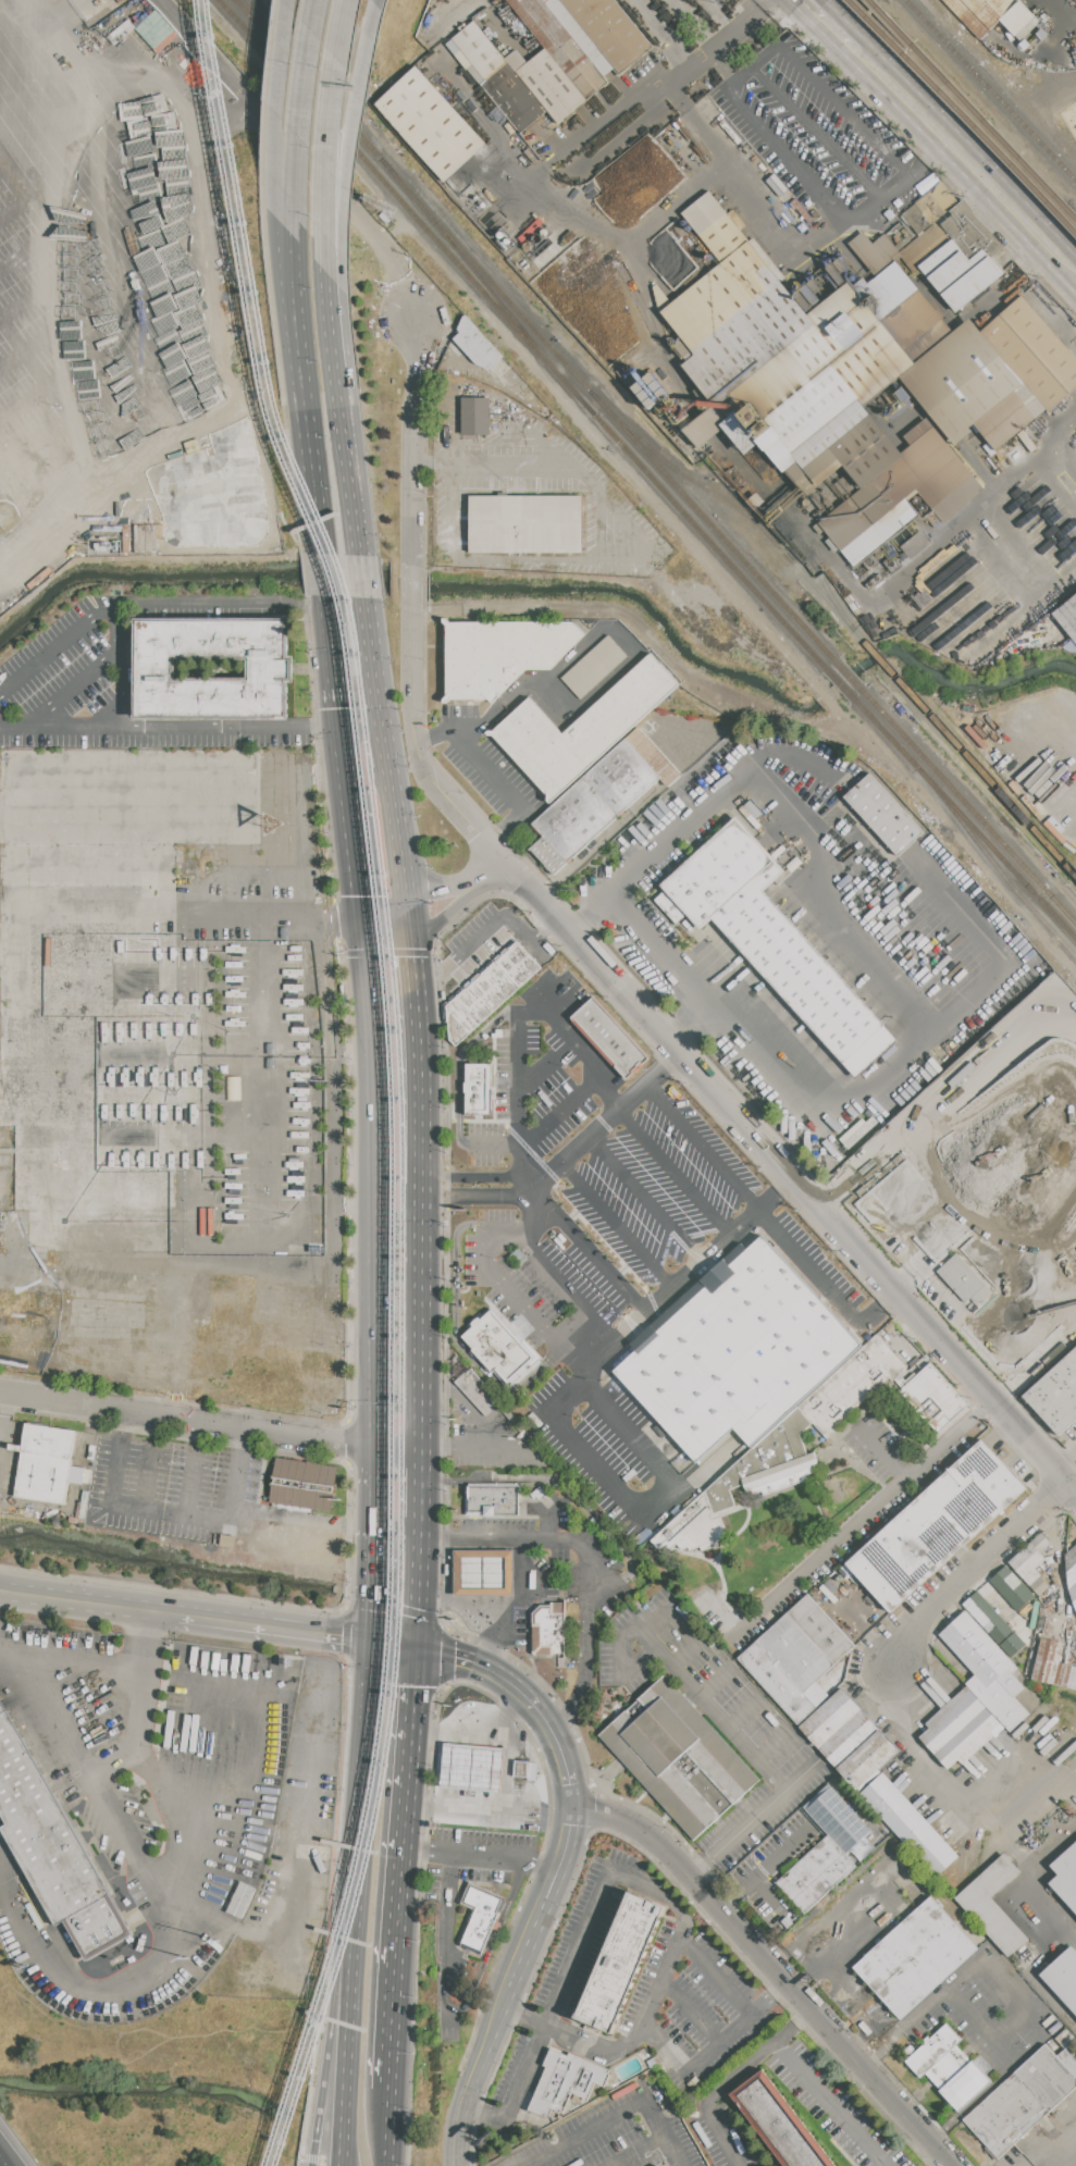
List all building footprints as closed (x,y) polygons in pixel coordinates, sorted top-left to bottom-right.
[(544,47),(506,0),(542,0),(608,83),(586,100),(544,47)] [(619,73),(561,0),(616,0),(653,46),(619,73)] [(979,39),(943,0),(1022,0),(1042,22),(1019,42),(1000,21),(979,39)] [(450,38),(474,18),(506,58),(547,110),(520,133),(468,69),(472,64),(450,38)] [(547,110),(506,58),(518,48),(528,60),(544,47),(586,100),(558,123),(547,110)] [(486,143),(445,182),(373,103),(415,65),(486,143)] [(863,491),(843,466),(818,486),(752,404),(716,434),(698,449),(683,431),(701,416),(715,404),(681,363),(694,352),(659,311),(718,262),(698,237),(727,214),(808,314),(849,282),(857,292),(876,276),(895,261),(943,319),(904,350),(913,361),(863,403),(894,443),(926,417),(984,487),(942,520),(916,488),(842,549),(821,524),(863,491)] [(876,276),(848,243),(863,231),(871,242),(885,232),(903,255),(895,261),(876,276)] [(919,267),(953,239),(969,259),(985,247),(1004,272),(956,311),(919,267)] [(1022,295),(1075,357),(1075,386),(1047,412),(1042,408),(1036,412),(1037,418),(998,448),(994,450),(973,423),(976,420),(972,414),(954,429),(936,406),(941,400),(935,393),(947,383),(933,367),(975,334),(979,333),(1022,295)] [(466,314),(504,357),(488,371),(477,363),(454,338),(461,332),(455,324),(466,314)] [(463,399),(491,399),(491,434),(463,434),(463,399)] [(469,496),(581,496),(581,553),(469,553),(469,496)] [(1053,615),(1075,596),(1075,643),(1053,615)] [(138,619),(288,619),(288,656),(295,656),(295,682),(288,682),(288,718),(137,717),(138,619)] [(445,621),(572,621),(585,633),(552,669),(525,669),(493,704),(488,700),(446,700),(445,621)] [(561,678),(607,635),(627,657),(581,700),(561,678)] [(552,802),(491,734),(530,697),(564,733),(651,654),(679,684),(552,802)] [(661,777),(627,739),(639,727),(681,775),(669,785),(661,777)] [(627,739),(661,777),(554,875),(529,847),(544,834),(533,822),(627,739)] [(845,796),(871,773),(923,831),(896,855),(845,796)] [(660,884),(735,816),(786,870),(763,891),(898,1039),(855,1077),(712,919),(701,929),(687,913),(676,924),(654,900),(665,889),(660,884)] [(518,942),(541,967),(456,1045),(449,1039),(447,1007),(518,942)] [(571,1017),(594,997),(650,1057),(627,1078),(571,1017)] [(465,1063),(493,1062),(494,1114),(466,1115),(465,1093),(465,1082),(465,1063)] [(614,1369),(635,1349),(630,1344),(741,1242),(746,1248),(760,1235),(861,1345),(750,1446),(731,1426),(696,1459),(614,1369)] [(957,1253),(993,1292),(977,1307),(969,1298),(964,1302),(937,1273),(957,1253)] [(493,1305),(540,1358),(506,1388),(459,1336),(493,1305)] [(813,1422),(797,1407),(877,1334),(907,1365),(828,1439),(813,1422)] [(1023,1396),(1075,1347),(1075,1420),(1059,1436),(1023,1396)] [(931,1362),(973,1408),(939,1438),(896,1394),(900,1390),(896,1387),(899,1385),(894,1381),(900,1374),(905,1379),(913,1372),(916,1375),(931,1362)] [(453,1382),(486,1417),(501,1402),(468,1368),(453,1382)] [(714,1513),(706,1493),(797,1407),(813,1422),(800,1435),(808,1455),(814,1452),(819,1466),(815,1469),(816,1472),(806,1475),(808,1480),(764,1495),(763,1492),(754,1494),(753,1490),(746,1493),(744,1485),(730,1489),(735,1506),(714,1513)] [(25,1423),(77,1429),(67,1502),(15,1496),(25,1423)] [(890,1612),(845,1563),(982,1439),(1027,1488),(890,1612)] [(277,1458),(337,1468),(331,1511),(271,1502),(277,1458)] [(467,1484),(521,1484),(521,1515),(467,1517),(467,1484)] [(728,1536),(690,1550),(689,1547),(682,1549),(648,1547),(706,1493),(714,1513),(710,1514),(713,1521),(721,1518),(728,1536)] [(1009,1562),(1041,1532),(1051,1543),(1040,1551),(1047,1559),(1035,1570),(1050,1586),(1039,1596),(1009,1562)] [(222,1535),(235,1536),(234,1548),(220,1546),(222,1535)] [(1064,1556),(1075,1544),(1075,1610),(1069,1592),(1064,1556)] [(455,1550),(458,1550),(473,1550),(496,1550),(510,1550),(514,1550),(514,1596),(510,1596),(495,1596),(473,1596),(458,1596),(455,1596),(455,1550)] [(989,1580),(1005,1565),(1035,1597),(1018,1611),(989,1580)] [(964,1604),(977,1592),(1026,1645),(1012,1657),(964,1604)] [(834,1666),(789,1613),(809,1595),(856,1646),(834,1666)] [(565,1602),(566,1655),(533,1656),(532,1613),(542,1605),(552,1605),(552,1602),(565,1602)] [(976,1675),(939,1634),(966,1610),(1014,1664),(1009,1669),(987,1688),(976,1675)] [(757,1642),(789,1613),(834,1666),(804,1693),(757,1642)] [(1060,1663),(1075,1667),(1075,1690),(1031,1680),(1042,1636),(1065,1642),(1060,1663)] [(799,1724),(739,1658),(757,1642),(817,1708),(799,1724)] [(967,1687),(965,1684),(976,1675),(987,1688),(1009,1669),(1025,1687),(1014,1696),(1030,1715),(1011,1733),(1000,1723),(987,1708),(967,1687)] [(598,1736),(667,1674),(759,1780),(691,1841),(598,1736)] [(919,1737),(930,1729),(926,1724),(967,1687),(987,1708),(935,1755),(919,1737)] [(801,1725),(842,1688),(862,1709),(819,1747),(801,1725)] [(54,1926),(0,1828),(7,1823),(0,1811),(0,1700),(1,1699),(132,1935),(88,1959),(66,1919),(54,1926)] [(935,1755),(987,1708),(1000,1723),(990,1732),(994,1737),(963,1765),(958,1759),(948,1769),(935,1755)] [(862,1709),(880,1730),(838,1767),(819,1747),(862,1709)] [(880,1730),(899,1752),(857,1789),(838,1767),(880,1730)] [(511,1762),(523,1757),(532,1763),(531,1775),(521,1781),(510,1774),(511,1762)] [(442,1763),(454,1758),(462,1766),(474,1759),(483,1767),(496,1761),(506,1769),(505,1782),(493,1787),(483,1780),(478,1783),(477,1798),(465,1797),(466,1782),(461,1779),(450,1784),(441,1777),(442,1763)] [(861,1793),(883,1772),(958,1857),(936,1878),(861,1793)] [(828,1834),(857,1866),(804,1915),(775,1882),(828,1834)] [(1051,1867),(1075,1843),(1075,1913),(1049,1883),(1058,1874),(1051,1867)] [(954,1898),(1005,1853),(1021,1871),(991,1897),(1028,1939),(1007,1958),(954,1898)] [(470,1883),(507,1898),(482,1956),(460,1947),(475,1910),(461,1904),(470,1883)] [(629,1892),(666,1906),(610,2033),(574,2018),(629,1892)] [(930,1896),(978,1948),(900,2020),(852,1968),(930,1896)] [(1071,1945),(1075,1951),(1075,2015),(1039,1973),(1071,1945)] [(956,2045),(927,2074),(920,2079),(905,2062),(947,2023),(962,2041),(956,2045)] [(1069,2044),(1075,2051),(1075,2088),(998,2159),(962,2119),(1046,2043),(1058,2056),(1069,2044)] [(972,2062),(941,2089),(927,2074),(956,2045),(972,2062)] [(529,2109),(547,2118),(552,2107),(562,2113),(571,2093),(588,2100),(595,2083),(606,2088),(613,2071),(569,2053),(568,2056),(549,2049),(542,2065),(547,2067),(529,2109)] [(958,2112),(939,2091),(941,2089),(972,2062),(973,2060),(974,2062),(980,2056),(992,2069),(986,2075),(992,2081),(958,2112)] [(730,2094),(785,2165),(836,2165),(763,2069),(730,2094)]
